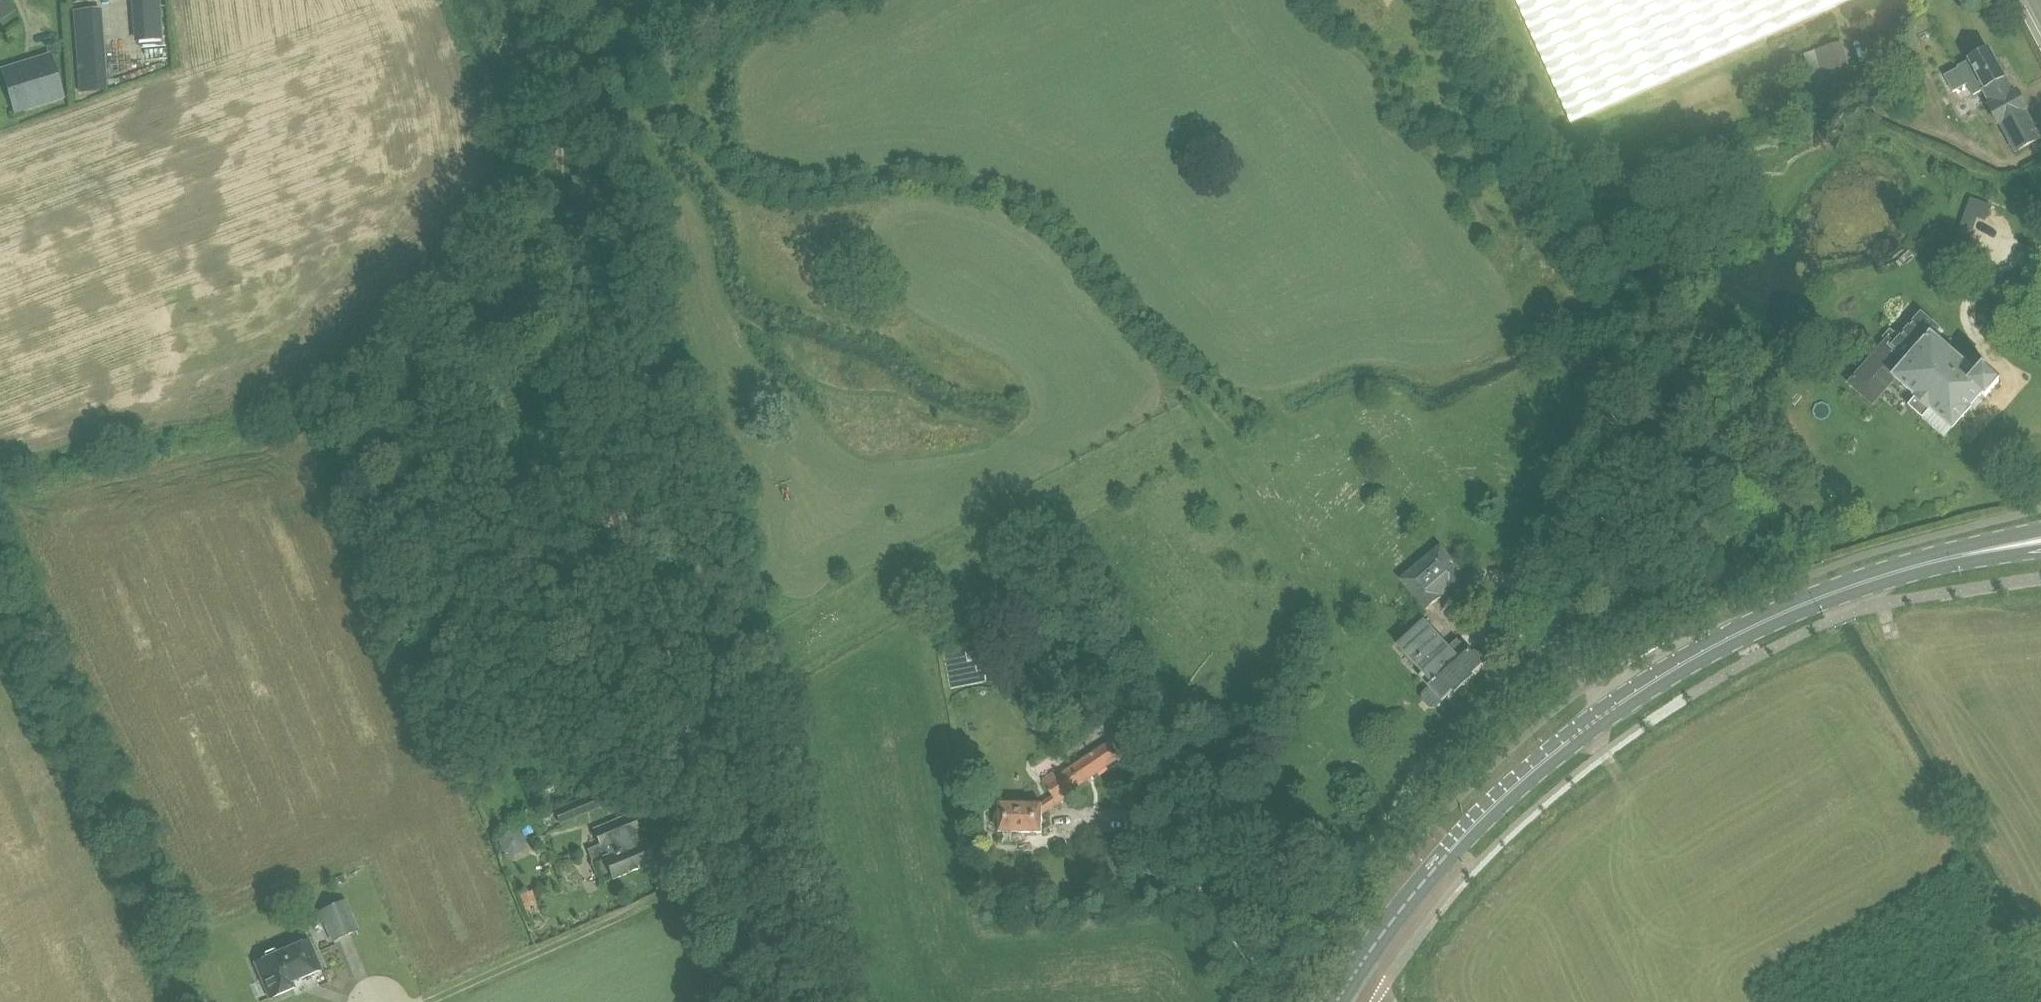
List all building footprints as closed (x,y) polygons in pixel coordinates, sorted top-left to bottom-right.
[(1570,121),(1844,0),(1516,0),(1570,121)] [(1813,49),(1813,51),(1820,79),(1821,81),(1850,74),(1842,41),(1813,49)] [(1944,75),(1953,91),(1967,84),(1972,94),(1983,89),(2016,151),(2040,137),(2023,110),(2027,107),(2016,88),(2015,89),(2006,74),(2005,75),(1989,47),(1967,59),(1967,60),(1957,65),(1958,68),(1944,75)] [(1820,79),(1813,51),(1805,53),(1812,81),(1820,79)] [(56,93),(46,62),(31,67),(36,83),(10,91),(15,106),(56,93)] [(1952,250),(1965,255),(1976,218),(1984,220),(1987,212),(1976,209),(1978,199),(1970,197),(1952,250)] [(1885,340),(1847,384),(1873,406),(1896,379),(1916,397),(1909,405),(1944,437),(1952,428),(1982,393),(1985,396),(1998,381),(1983,368),(1977,375),(1932,336),(1938,328),(1921,313),(1906,331),(1893,331),(1890,329),(1882,337),(1885,340)] [(1400,579),(1425,611),(1466,576),(1440,545),(1400,579)] [(1424,622),(1398,646),(1422,673),(1420,675),(1430,686),(1422,694),(1422,699),(1428,707),(1435,707),(1443,700),(1481,665),(1469,652),(1460,661),(1424,622)] [(999,832),(1041,833),(1042,810),(1118,759),(1108,743),(1057,777),(1055,774),(1044,782),(1053,796),(1042,804),(1000,804),(999,832)] [(599,792),(555,811),(561,823),(604,805),(599,792)] [(575,834),(605,824),(600,810),(570,820),(575,834)] [(599,845),(588,849),(593,862),(591,863),(599,884),(654,862),(645,840),(643,841),(632,814),(593,830),(599,845)] [(505,852),(514,855),(523,850),(526,841),(522,832),(512,829),(503,833),(500,843),(505,852)] [(318,910),(331,941),(357,930),(345,899),(318,910)] [(254,959),(270,997),(292,987),(290,981),(320,969),(306,937),(254,959)]
